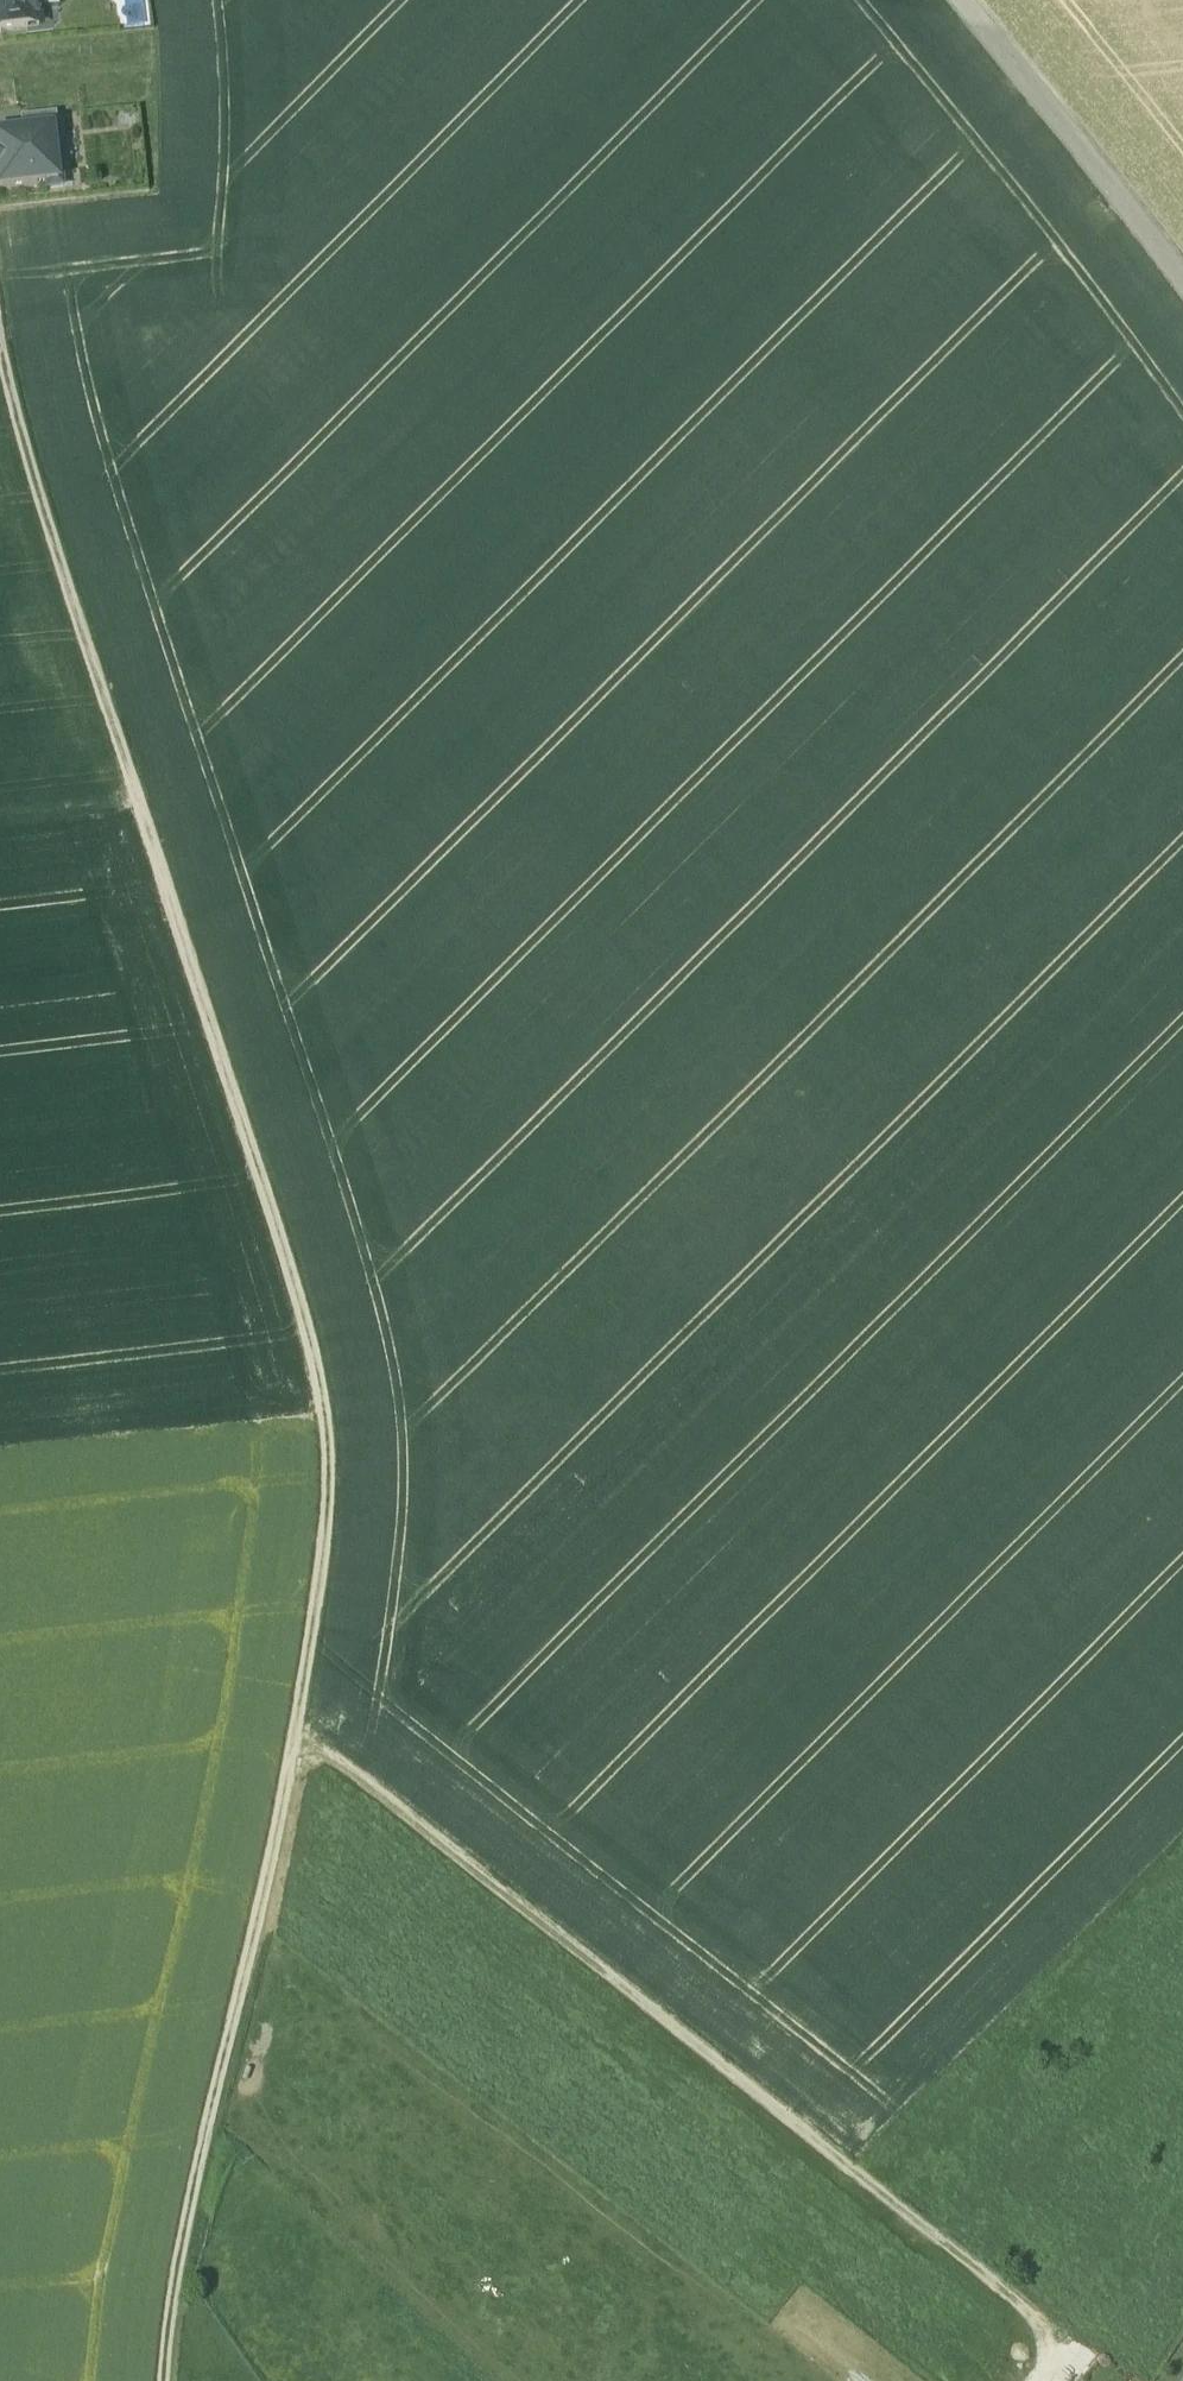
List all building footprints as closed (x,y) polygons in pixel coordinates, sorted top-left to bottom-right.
[(38,27),(37,17),(43,11),(42,3),(38,0),(0,0),(0,31),(38,27)] [(21,120),(23,138),(51,135),(57,134),(55,116),(21,120)] [(0,141),(0,190),(56,184),(51,135),(23,138),(0,141)]
